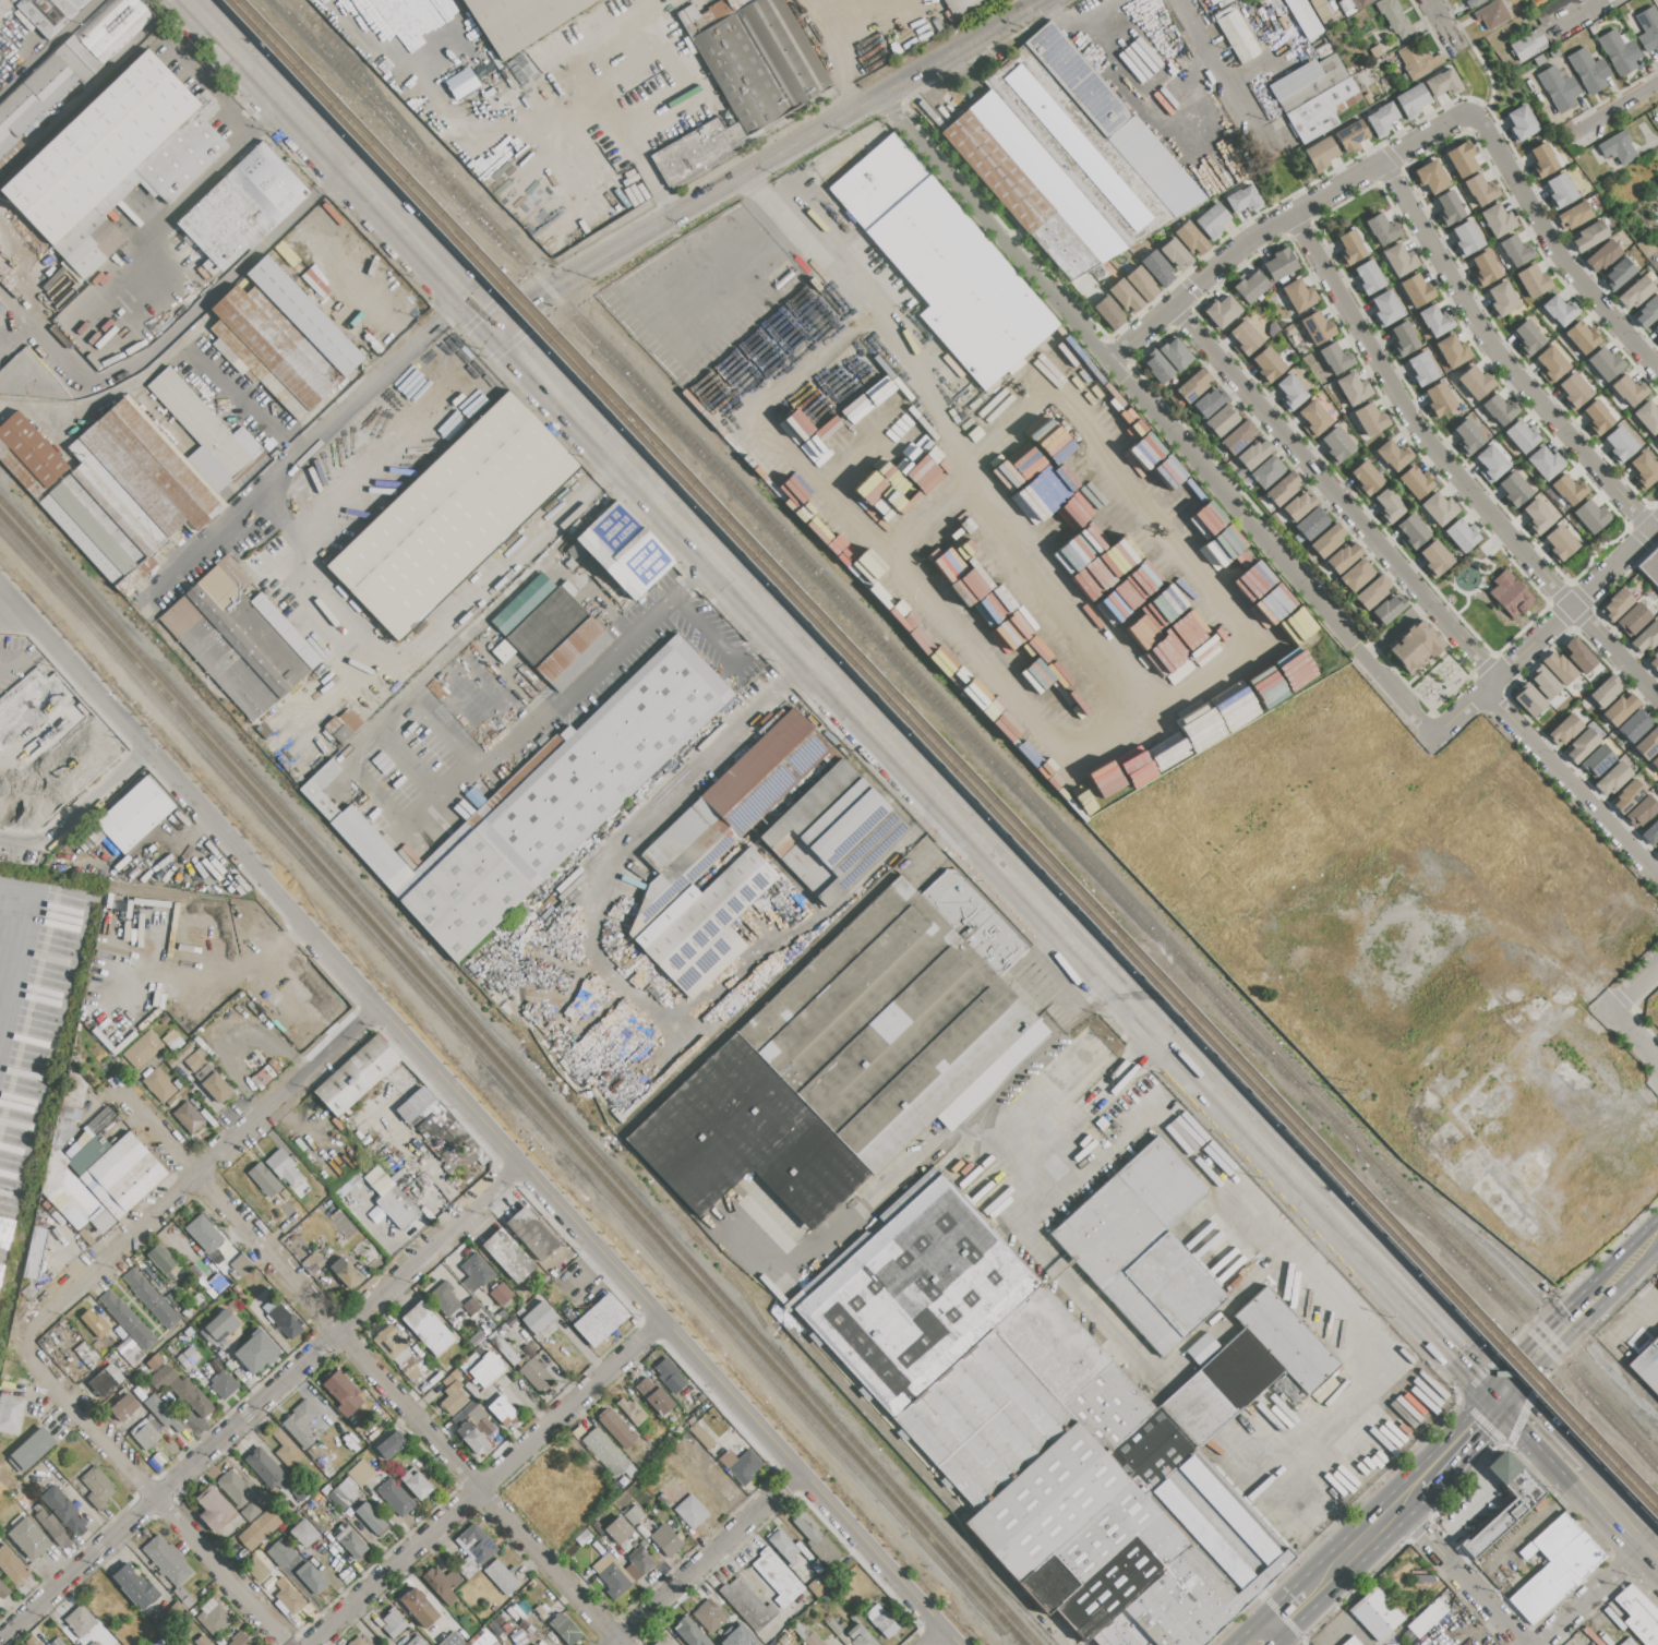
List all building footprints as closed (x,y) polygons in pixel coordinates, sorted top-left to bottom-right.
[(23,143),(0,165),(0,103),(107,0),(140,0),(155,16),(62,105),(57,99),(16,137),(23,143)] [(16,5),(22,0),(69,0),(80,11),(49,40),(16,5)] [(80,11),(69,0),(91,0),(80,11)] [(502,62),(461,0),(597,0),(502,62)] [(732,13),(724,0),(783,0),(832,84),(789,110),(732,13)] [(953,20),(942,0),(988,0),(953,20)] [(1308,41),(1283,0),(1305,0),(1324,33),(1308,41)] [(1323,0),(1311,0),(1309,1),(1322,27),(1333,22),(1323,0)] [(1341,1),(1342,0),(1374,0),(1356,11),(1354,7),(1346,11),(1341,1)] [(1374,4),(1382,0),(1396,0),(1402,10),(1401,11),(1403,16),(1405,15),(1410,24),(1393,35),(1387,27),(1390,26),(1382,14),(1381,15),(1374,4)] [(1464,1),(1467,0),(1486,0),(1469,10),(1464,1)] [(1473,14),(1497,0),(1499,0),(1510,19),(1489,31),(1483,22),(1479,24),(1473,14)] [(1542,8),(1556,0),(1573,0),(1547,15),(1542,8)] [(1653,5),(1657,15),(1657,54),(1657,55),(1654,49),(1646,53),(1636,38),(1645,33),(1635,16),(1653,5)] [(1547,15),(1551,22),(1541,27),(1534,13),(1542,8),(1547,15)] [(1236,9),(1261,52),(1239,64),(1214,22),(1236,9)] [(689,38),(732,13),(789,110),(746,135),(737,121),(689,38)] [(1024,43),(1052,20),(1206,199),(1174,217),(1024,43)] [(1509,45),(1538,27),(1549,46),(1518,63),(1509,45)] [(1597,38),(1614,28),(1623,43),(1631,38),(1642,58),(1634,62),(1637,68),(1620,79),(1597,38)] [(1395,52),(1417,39),(1428,57),(1430,55),(1432,58),(1440,53),(1445,61),(1410,82),(1404,71),(1406,70),(1395,52)] [(1368,50),(1378,45),(1383,53),(1374,60),(1368,50)] [(1565,57),(1584,46),(1594,62),(1601,58),(1611,75),(1605,80),(1608,85),(1589,96),(1565,57)] [(1548,52),(1557,48),(1561,53),(1552,59),(1548,52)] [(81,284),(0,199),(0,190),(147,49),(194,98),(204,88),(223,108),(207,122),(231,146),(169,206),(143,179),(104,217),(125,240),(81,284)] [(1266,87),(1313,59),(1315,64),(1335,52),(1349,75),(1286,113),(1279,101),(1276,104),(1266,87)] [(1533,60),(1541,55),(1546,61),(1537,67),(1533,60)] [(1002,79),(1019,64),(1153,218),(1136,232),(1002,79)] [(1536,75),(1555,64),(1564,80),(1571,75),(1581,93),(1574,97),(1577,103),(1559,115),(1536,75)] [(453,99),(479,88),(469,67),(444,79),(453,99)] [(1451,68),(1464,89),(1452,97),(1450,94),(1447,96),(1444,92),(1434,98),(1425,82),(1440,73),(1440,74),(1451,68)] [(1349,75),(1363,99),(1334,117),(1338,123),(1301,145),(1284,115),(1286,113),(1349,75)] [(1394,98),(1420,83),(1431,100),(1419,108),(1420,111),(1416,113),(1417,116),(1407,121),(1394,98)] [(939,133),(988,91),(1126,248),(1070,281),(939,133)] [(1365,118),(1377,111),(1375,109),(1391,100),(1401,118),(1389,124),(1391,129),(1386,132),(1387,134),(1378,140),(1365,118)] [(1507,115),(1524,105),(1539,130),(1515,144),(1506,129),(1513,124),(1507,115)] [(650,156),(718,116),(725,128),(737,121),(746,135),(748,140),(732,151),(734,153),(673,189),(671,185),(669,187),(650,156)] [(1332,134),(1359,118),(1370,135),(1358,142),(1361,147),(1353,153),(1351,149),(1344,154),(1332,134)] [(1597,145),(1624,129),(1631,141),(1629,142),(1638,157),(1621,167),(1615,157),(1612,159),(1610,155),(1605,158),(1597,145)] [(1059,326),(985,392),(917,315),(927,305),(863,232),(867,229),(829,185),(888,133),(1059,326)] [(1301,151),(1329,135),(1339,154),(1329,160),(1331,164),(1325,166),(1326,168),(1315,175),(1301,151)] [(1442,154),(1467,140),(1476,155),(1471,158),(1478,169),(1457,181),(1442,154)] [(224,272),(177,221),(263,141),(312,192),(250,251),(248,249),(224,272)] [(1528,151),(1545,142),(1560,167),(1536,181),(1529,169),(1537,165),(1528,151)] [(1413,171),(1434,158),(1451,185),(1429,197),(1421,185),(1418,188),(1414,181),(1417,179),(1413,171)] [(1543,182),(1564,171),(1578,196),(1553,212),(1546,196),(1551,193),(1548,188),(1547,188),(1543,182)] [(1461,183),(1479,173),(1485,183),(1490,180),(1492,184),(1494,183),(1501,194),(1476,209),(1461,183)] [(1234,215),(1225,199),(1251,183),(1265,205),(1253,213),(1251,209),(1248,212),(1246,207),(1234,215)] [(1434,200),(1451,189),(1459,203),(1458,204),(1465,216),(1442,229),(1435,218),(1443,214),(1434,200)] [(1555,216),(1584,200),(1594,216),(1567,231),(1566,229),(1562,231),(1555,220),(1558,220),(1555,216)] [(1232,216),(1222,225),(1224,228),(1218,232),(1221,235),(1216,239),(1214,237),(1211,240),(1194,221),(1217,201),(1232,216)] [(1479,214),(1498,202),(1504,214),(1510,212),(1518,225),(1493,240),(1479,214)] [(1363,221),(1380,212),(1387,224),(1392,220),(1401,235),(1380,247),(1373,236),(1372,236),(1363,221)] [(1452,229),(1469,219),(1485,244),(1459,260),(1453,249),(1455,242),(1458,240),(1452,229)] [(1188,220),(1210,247),(1200,255),(1193,249),(1190,252),(1174,232),(1188,220)] [(1609,237),(1576,255),(1569,241),(1600,221),(1609,237)] [(1335,238),(1356,226),(1371,252),(1344,267),(1338,257),(1339,256),(1338,253),(1343,250),(1335,238)] [(1636,244),(1657,230),(1657,239),(1654,242),(1657,249),(1645,257),(1636,244)] [(1499,243),(1515,233),(1522,245),(1523,244),(1526,248),(1530,245),(1537,255),(1514,268),(1499,243)] [(1172,236),(1193,261),(1181,272),(1173,262),(1170,264),(1158,250),(1163,245),(1162,243),(1172,236)] [(1608,239),(1621,252),(1608,265),(1607,264),(1595,276),(1583,263),(1608,239)] [(1382,253),(1399,242),(1405,253),(1411,250),(1420,265),(1396,278),(1382,253)] [(1273,283),(1263,264),(1274,257),(1272,254),(1287,245),(1300,266),(1273,283)] [(1140,262),(1155,249),(1172,268),(1167,272),(1174,279),(1163,288),(1140,262)] [(1470,259),(1486,250),(1501,276),(1477,290),(1468,276),(1477,271),(1470,259)] [(265,254),(364,360),(298,422),(260,382),(254,386),(242,373),(240,375),(211,345),(217,337),(199,317),(235,284),(244,293),(254,285),(244,274),(265,254)] [(1635,272),(1612,293),(1600,281),(1612,271),(1610,268),(1622,257),(1635,272)] [(1354,269),(1372,259),(1387,285),(1366,297),(1362,290),(1359,292),(1355,285),(1360,280),(1354,269)] [(1515,275),(1534,264),(1539,275),(1542,273),(1546,278),(1548,277),(1553,287),(1530,300),(1515,275)] [(1125,277),(1139,265),(1156,285),(1152,288),(1157,293),(1146,302),(1125,277)] [(1248,304),(1233,287),(1237,284),(1235,280),(1240,276),(1245,280),(1258,269),(1271,285),(1248,304)] [(1398,284),(1416,274),(1422,286),(1428,283),(1437,297),(1414,310),(1398,284)] [(1643,275),(1656,289),(1635,309),(1633,305),(1625,312),(1615,301),(1643,275)] [(1281,288),(1300,277),(1305,285),(1302,286),(1307,292),(1311,290),(1318,301),(1296,314),(1281,288)] [(1121,278),(1144,304),(1133,314),(1128,308),(1125,310),(1107,290),(1121,278)] [(1483,292),(1504,280),(1519,307),(1498,320),(1488,304),(1490,303),(1483,292)] [(1370,300),(1391,288),(1406,314),(1381,329),(1372,314),(1377,312),(1370,300)] [(1105,293),(1124,315),(1117,321),(1121,325),(1114,332),(1091,305),(1105,293)] [(1656,293),(1657,296),(1657,316),(1643,331),(1633,321),(1641,314),(1637,312),(1643,307),(1643,305),(1656,293)] [(1242,310),(1220,331),(1201,310),(1214,299),(1218,303),(1229,295),(1242,310)] [(1539,308),(1554,295),(1563,305),(1567,301),(1571,304),(1573,302),(1582,312),(1559,332),(1539,308)] [(1418,313),(1435,303),(1442,315),(1445,314),(1446,317),(1450,315),(1456,326),(1433,340),(1418,313)] [(1300,321),(1317,311),(1323,322),(1329,319),(1337,334),(1315,347),(1300,321)] [(1245,320),(1263,340),(1246,356),(1242,351),(1239,355),(1233,347),(1238,343),(1229,333),(1245,320)] [(1526,320),(1546,343),(1525,360),(1515,349),(1522,344),(1511,332),(1526,320)] [(1562,335),(1579,320),(1588,331),(1593,326),(1599,334),(1597,336),(1600,339),(1581,357),(1562,335)] [(1390,331),(1407,321),(1421,346),(1398,360),(1392,349),(1393,348),(1392,345),(1396,343),(1390,331)] [(1285,329),(1291,325),(1296,332),(1288,336),(1285,329)] [(1158,350),(1165,344),(1164,343),(1174,334),(1194,359),(1177,372),(1158,350)] [(1435,345),(1452,334),(1461,349),(1464,347),(1464,348),(1468,347),(1474,357),(1451,371),(1435,345)] [(1319,351),(1335,341),(1342,353),(1346,350),(1348,355),(1351,352),(1357,363),(1333,376),(1319,351)] [(1550,345),(1571,369),(1553,384),(1533,360),(1550,345)] [(1269,346),(1287,368),(1267,385),(1264,382),(1264,383),(1259,376),(1259,375),(1257,373),(1260,370),(1252,360),(1269,346)] [(1585,362),(1602,347),(1611,357),(1613,353),(1618,358),(1619,357),(1626,364),(1603,384),(1585,362)] [(1154,349),(1175,374),(1161,386),(1143,364),(1145,362),(1142,359),(1154,349)] [(1407,361),(1426,350),(1440,374),(1418,387),(1415,382),(1411,384),(1407,376),(1414,372),(1407,361)] [(1456,379),(1474,365),(1481,374),(1485,372),(1487,375),(1489,374),(1497,383),(1476,401),(1456,379)] [(122,597),(38,503),(81,465),(65,447),(125,393),(132,399),(169,367),(231,435),(241,428),(263,452),(217,493),(228,505),(192,538),(181,526),(151,553),(159,563),(122,597)] [(1202,367),(1211,379),(1204,384),(1208,388),(1188,405),(1175,389),(1202,367)] [(1335,382),(1354,371),(1359,379),(1358,380),(1360,383),(1366,380),(1374,395),(1350,408),(1335,382)] [(1555,387),(1574,371),(1593,394),(1571,412),(1560,399),(1563,397),(1555,387)] [(1290,373),(1310,396),(1289,413),(1281,405),(1284,401),(1281,399),(1284,396),(1275,386),(1290,373)] [(1609,387),(1624,374),(1633,384),(1634,383),(1636,387),(1642,382),(1650,391),(1629,410),(1609,387)] [(1425,392),(1443,381),(1458,405),(1433,420),(1428,410),(1430,409),(1426,403),(1430,400),(1425,392)] [(1191,407),(1213,388),(1217,394),(1221,391),(1228,399),(1203,420),(1191,407)] [(580,467),(398,644),(324,567),(506,389),(580,467)] [(1481,406),(1494,394),(1503,404),(1507,399),(1513,406),(1515,404),(1521,410),(1501,428),(1481,406)] [(1313,398),(1333,422),(1312,441),(1301,427),(1307,422),(1298,412),(1313,398)] [(1581,412),(1596,398),(1607,410),(1606,412),(1613,421),(1594,439),(1584,427),(1589,422),(1581,412)] [(1656,409),(1657,407),(1657,430),(1649,437),(1631,415),(1648,400),(1656,409)] [(1204,422),(1228,401),(1237,413),(1235,415),(1240,421),(1218,439),(1204,422)] [(1353,412),(1371,401),(1378,412),(1383,410),(1391,424),(1368,437),(1353,412)] [(35,499),(0,461),(0,425),(16,409),(70,466),(35,499)] [(1467,418),(1486,440),(1465,457),(1458,448),(1459,447),(1457,444),(1461,441),(1452,430),(1467,418)] [(1503,433),(1521,418),(1529,429),(1528,430),(1529,432),(1533,429),(1541,439),(1522,455),(1503,433)] [(1221,442),(1248,419),(1254,425),(1252,427),(1255,430),(1248,436),(1251,441),(1234,456),(1221,442)] [(1337,424),(1357,447),(1335,466),(1327,457),(1331,455),(1327,452),(1330,449),(1321,439),(1337,424)] [(1601,441),(1620,424),(1638,447),(1617,466),(1606,453),(1609,449),(1601,441)] [(1236,458),(1257,441),(1259,444),(1265,439),(1274,449),(1248,471),(1236,458)] [(1375,452),(1390,440),(1398,449),(1399,448),(1406,456),(1409,453),(1414,457),(1395,472),(1387,463),(1385,464),(1375,452)] [(1492,443),(1511,466),(1489,484),(1478,472),(1483,468),(1475,457),(1492,443)] [(1526,459),(1543,445),(1550,453),(1549,454),(1551,456),(1557,451),(1567,464),(1545,482),(1526,459)] [(1653,465),(1657,471),(1657,477),(1641,492),(1633,483),(1638,478),(1626,465),(1643,451),(1654,465),(1653,465)] [(1249,475),(1273,454),(1286,470),(1262,491),(1249,475)] [(1369,458),(1387,479),(1367,496),(1362,492),(1359,495),(1353,488),(1359,482),(1351,473),(1369,458)] [(1397,479),(1414,464),(1419,470),(1418,471),(1423,478),(1427,476),(1434,485),(1417,501),(1397,479)] [(1515,470),(1535,492),(1513,511),(1505,502),(1507,500),(1504,496),(1506,494),(1499,484),(1515,470)] [(1265,494),(1291,471),(1300,481),(1293,487),(1297,491),(1276,507),(1265,494)] [(1550,485),(1565,472),(1574,483),(1576,481),(1578,484),(1581,482),(1589,491),(1571,507),(1562,496),(1560,497),(1550,485)] [(1063,502),(1059,496),(1056,498),(1039,473),(1019,486),(1040,517),(1063,502)] [(1387,487),(1407,509),(1386,528),(1378,518),(1381,516),(1379,513),(1382,509),(1373,499),(1387,487)] [(1420,505),(1437,491),(1445,501),(1449,497),(1459,511),(1452,517),(1454,520),(1446,527),(1444,524),(1440,528),(1420,505)] [(1281,509),(1296,496),(1297,497),(1303,492),(1308,499),(1312,494),(1319,502),(1294,524),(1281,509)] [(1537,496),(1558,519),(1535,538),(1527,529),(1529,527),(1526,524),(1530,520),(1521,509),(1537,496)] [(616,500),(675,562),(634,601),(585,550),(582,551),(587,555),(582,560),(578,555),(573,561),(564,553),(577,541),(575,539),(616,500)] [(1573,513),(1588,500),(1596,508),(1601,504),(1605,508),(1603,509),(1611,518),(1591,535),(1573,513)] [(1294,526),(1315,508),(1329,525),(1308,542),(1294,526)] [(1411,513),(1431,535),(1413,551),(1408,545),(1405,549),(1399,541),(1405,537),(1396,526),(1411,513)] [(1444,531),(1461,517),(1466,524),(1465,526),(1469,531),(1473,528),(1481,538),(1463,553),(1444,531)] [(1310,545),(1336,523),(1345,532),(1337,539),(1341,543),(1322,560),(1310,545)] [(1561,523),(1581,545),(1559,564),(1552,555),(1553,554),(1550,550),(1552,548),(1543,538),(1561,523)] [(1435,539),(1454,562),(1434,579),(1427,571),(1429,569),(1426,565),(1428,563),(1419,553),(1435,539)] [(1325,562),(1345,545),(1347,549),(1355,543),(1363,553),(1337,576),(1325,562)] [(1638,568),(1657,549),(1657,589),(1638,568)] [(157,620),(227,555),(252,583),(240,593),(249,602),(261,591),(323,661),(251,724),(157,620)] [(861,574),(868,566),(857,557),(850,564),(861,574)] [(1338,578),(1362,559),(1368,565),(1365,567),(1373,576),(1353,593),(1338,578)] [(1513,619),(1505,611),(1488,592),(1495,585),(1492,581),(1506,567),(1526,589),(1535,599),(1528,605),(1530,608),(1523,615),(1519,613),(1513,619)] [(867,589),(885,609),(902,594),(883,574),(867,589)] [(1355,597),(1381,574),(1390,585),(1382,590),(1385,595),(1367,611),(1355,597)] [(557,693),(504,639),(560,585),(612,639),(557,693)] [(1610,623),(1600,612),(1603,608),(1601,607),(1623,587),(1635,600),(1610,623)] [(1371,613),(1392,596),(1397,602),(1401,599),(1407,605),(1382,627),(1371,613)] [(1615,622),(1638,600),(1653,615),(1630,637),(1615,622)] [(1162,657),(1148,668),(1158,681),(1221,630),(1199,602),(1149,643),(1162,657)] [(1657,617),(1657,619),(1657,642),(1646,653),(1644,650),(1639,655),(1630,644),(1657,617)] [(1391,650),(1425,622),(1445,646),(1432,658),(1429,655),(1406,674),(1391,650)] [(733,694),(455,964),(398,901),(392,893),(412,873),(566,723),(574,731),(675,633),(733,694)] [(1574,636),(1598,662),(1583,675),(1566,657),(1569,655),(1562,647),(1574,636)] [(1650,653),(1657,646),(1657,672),(1657,673),(1647,661),(1653,656),(1650,653)] [(1564,685),(1541,661),(1551,652),(1557,658),(1559,656),(1564,661),(1565,660),(1577,673),(1564,685)] [(1066,691),(1080,679),(1062,657),(1048,669),(1066,691)] [(1548,700),(1536,687),(1537,686),(1527,675),(1539,663),(1561,687),(1548,700)] [(1587,696),(1608,677),(1621,692),(1600,710),(1587,696)] [(1533,718),(1512,696),(1521,687),(1519,686),(1525,681),(1547,705),(1533,718)] [(1614,727),(1601,713),(1621,696),(1624,699),(1632,692),(1642,703),(1614,727)] [(363,724),(346,706),(324,727),(341,745),(363,724)] [(646,887),(658,875),(639,856),(791,708),(830,747),(690,884),(700,893),(748,846),(779,878),(728,928),(746,947),(692,1001),(625,934),(646,887)] [(1631,743),(1617,729),(1637,710),(1650,724),(1631,743)] [(1570,712),(1582,724),(1558,747),(1546,734),(1570,712)] [(1633,746),(1657,723),(1657,750),(1646,761),(1633,746)] [(1588,727),(1601,741),(1574,766),(1563,754),(1569,748),(1566,746),(1588,727)] [(1602,743),(1617,758),(1594,779),(1579,764),(1602,743)] [(1649,763),(1657,773),(1657,755),(1649,763)] [(758,838),(841,757),(910,828),(827,908),(758,838)] [(340,813),(328,824),(298,790),(332,759),(343,770),(320,791),(340,813)] [(1620,760),(1633,775),(1612,794),(1609,791),(1603,796),(1594,785),(1620,760)] [(146,776),(176,806),(123,855),(106,837),(93,850),(80,837),(146,776)] [(1634,778),(1647,792),(1622,815),(1611,803),(1617,799),(1614,795),(1634,778)] [(1647,795),(1657,806),(1657,810),(1641,827),(1638,825),(1634,828),(1623,817),(1647,795)] [(412,873),(392,893),(328,824),(340,813),(350,804),(412,873)] [(1641,836),(1657,820),(1657,842),(1656,840),(1650,845),(1641,836)] [(625,1140),(898,874),(920,897),(950,867),(1029,948),(998,977),(1052,1032),(779,1298),(625,1140)] [(158,1020),(166,1014),(170,1020),(164,1025),(158,1020)] [(128,1049),(151,1030),(165,1046),(142,1065),(128,1049)] [(161,1040),(173,1030),(184,1043),(173,1053),(161,1040)] [(313,1092),(376,1034),(400,1060),(337,1118),(313,1092)] [(183,1061),(200,1047),(206,1055),(205,1057),(208,1061),(194,1073),(183,1061)] [(249,1078),(272,1058),(280,1069),(277,1072),(279,1074),(260,1091),(249,1078)] [(61,1105),(70,1067),(86,1084),(82,1109),(79,1108),(61,1105)] [(142,1081),(145,1079),(142,1074),(149,1067),(153,1071),(157,1068),(177,1092),(172,1096),(165,1103),(163,1105),(142,1081)] [(201,1083),(215,1071),(218,1074),(220,1073),(223,1077),(221,1078),(236,1094),(226,1103),(224,1101),(219,1105),(201,1083)] [(172,1082),(179,1077),(185,1084),(179,1090),(172,1082)] [(435,1100),(407,1124),(395,1110),(423,1086),(435,1100)] [(165,1103),(172,1096),(177,1102),(169,1108),(165,1103)] [(407,1124),(435,1100),(436,1100),(490,1160),(461,1185),(450,1170),(446,1174),(441,1167),(444,1164),(414,1130),(413,1131),(407,1124)] [(191,1134),(172,1114),(188,1101),(206,1121),(191,1134)] [(79,1108),(76,1121),(59,1117),(61,1105),(79,1108)] [(76,1121),(74,1133),(72,1136),(70,1140),(67,1140),(65,1141),(65,1145),(60,1150),(51,1148),(59,1117),(76,1121)] [(81,1149),(74,1141),(92,1126),(98,1133),(81,1149)] [(167,1173),(116,1221),(79,1178),(112,1148),(130,1132),(167,1173)] [(112,1148),(79,1178),(67,1163),(68,1162),(67,1161),(81,1149),(98,1133),(112,1148)] [(1160,1357),(1050,1234),(1160,1137),(1209,1192),(1166,1229),(1227,1298),(1160,1357)] [(50,1149),(53,1151),(55,1150),(56,1151),(57,1150),(67,1161),(68,1162),(67,1163),(65,1165),(64,1166),(115,1223),(100,1236),(88,1222),(76,1232),(40,1192),(50,1149)] [(265,1162),(280,1149),(296,1165),(293,1167),(304,1180),(293,1190),(281,1177),(279,1179),(265,1162)] [(247,1173),(260,1162),(284,1189),(271,1200),(247,1173)] [(1294,1564),(1204,1644),(1090,1644),(1088,1642),(1083,1644),(1053,1611),(1046,1617),(962,1524),(973,1514),(788,1309),(940,1172),(1152,1407),(1242,1325),(1234,1316),(1267,1285),(1341,1367),(1309,1395),(1285,1369),(1193,1452),(1294,1564)] [(375,1201),(395,1185),(421,1215),(401,1232),(375,1201)] [(279,1194),(286,1190),(290,1196),(285,1200),(279,1194)] [(504,1223),(524,1205),(560,1245),(540,1262),(504,1223)] [(184,1228),(202,1212),(213,1225),(212,1225),(225,1239),(215,1248),(217,1251),(209,1258),(184,1228)] [(45,1229),(30,1227),(25,1277),(39,1279),(45,1229)] [(482,1246),(501,1228),(537,1266),(518,1284),(482,1246)] [(145,1256),(159,1244),(181,1269),(167,1281),(145,1256)] [(315,1249),(319,1252),(326,1247),(332,1253),(325,1260),(327,1263),(312,1276),(300,1263),(315,1249)] [(459,1266),(476,1252),(497,1274),(482,1288),(480,1285),(470,1294),(460,1283),(468,1276),(459,1266)] [(242,1253),(253,1266),(248,1271),(247,1270),(239,1277),(229,1266),(242,1253)] [(328,1268),(341,1257),(360,1278),(348,1289),(328,1268)] [(133,1268),(180,1318),(168,1330),(163,1324),(161,1326),(158,1323),(159,1321),(120,1280),(133,1268)] [(429,1295),(445,1280),(454,1288),(449,1293),(462,1306),(446,1320),(437,1309),(440,1307),(429,1295)] [(489,1294),(502,1282),(514,1295),(501,1307),(489,1294)] [(99,1298),(109,1289),(118,1298),(119,1298),(123,1304),(124,1302),(129,1307),(128,1308),(149,1331),(149,1330),(153,1334),(152,1334),(157,1341),(145,1353),(106,1310),(108,1308),(99,1298)] [(572,1325),(608,1293),(628,1314),(592,1348),(572,1325)] [(197,1294),(204,1300),(196,1307),(190,1300),(197,1294)] [(471,1298),(480,1307),(470,1316),(462,1307),(471,1298)] [(520,1320),(527,1313),(542,1299),(557,1317),(536,1336),(520,1320)] [(400,1319),(420,1301),(455,1340),(436,1357),(400,1319)] [(279,1302),(295,1319),(297,1317),(303,1324),(301,1325),(304,1329),(291,1341),(267,1314),(279,1302)] [(189,1306),(194,1312),(187,1320),(180,1313),(189,1306)] [(527,1313),(520,1320),(515,1313),(521,1307),(527,1313)] [(226,1308),(240,1323),(218,1344),(215,1341),(208,1346),(197,1334),(226,1308)] [(80,1318),(88,1309),(95,1317),(97,1313),(111,1329),(99,1340),(85,1325),(86,1324),(80,1318)] [(372,1341),(389,1324),(409,1345),(407,1346),(413,1354),(399,1366),(393,1359),(392,1361),(372,1341)] [(486,1337),(495,1330),(501,1336),(500,1337),(520,1359),(516,1364),(514,1367),(486,1337)] [(248,1343),(261,1331),(277,1349),(265,1361),(248,1343)] [(479,1331),(484,1336),(474,1346),(468,1341),(479,1331)] [(1219,1347),(1205,1332),(1184,1351),(1198,1367),(1219,1347)] [(113,1348),(127,1335),(146,1356),(132,1369),(113,1348)] [(1626,1366),(1657,1335),(1657,1398),(1626,1366)] [(488,1340),(492,1345),(484,1353),(480,1347),(488,1340)] [(74,1350),(84,1341),(103,1360),(93,1370),(74,1350)] [(190,1346),(201,1357),(197,1360),(199,1361),(193,1367),(192,1366),(188,1370),(177,1358),(190,1346)] [(468,1371),(481,1359),(482,1359),(481,1358),(489,1352),(491,1353),(493,1352),(496,1355),(497,1354),(501,1357),(498,1358),(503,1362),(501,1365),(506,1369),(484,1389),(478,1381),(474,1384),(471,1381),(474,1378),(468,1371)] [(156,1353),(163,1360),(151,1372),(143,1365),(156,1353)] [(481,1359),(468,1371),(466,1373),(459,1367),(474,1353),(481,1359)] [(518,1369),(520,1368),(516,1364),(520,1359),(526,1355),(530,1359),(532,1356),(554,1380),(540,1393),(518,1369)] [(656,1368),(666,1358),(677,1370),(663,1382),(659,1377),(662,1374),(656,1368)] [(105,1369),(110,1364),(117,1370),(118,1369),(121,1372),(120,1373),(125,1379),(119,1384),(105,1369)] [(166,1365),(180,1380),(183,1377),(192,1384),(193,1383),(216,1408),(211,1413),(213,1415),(208,1419),(206,1417),(202,1421),(168,1385),(159,1393),(148,1381),(166,1365)] [(87,1383),(104,1368),(105,1369),(119,1384),(103,1400),(87,1383)] [(223,1369),(240,1386),(223,1403),(208,1388),(213,1382),(211,1380),(223,1369)] [(449,1374),(455,1369),(460,1376),(455,1380),(449,1374)] [(322,1385),(338,1370),(360,1393),(358,1395),(364,1402),(346,1418),(336,1407),(339,1404),(322,1385)] [(636,1386),(646,1378),(652,1384),(656,1381),(675,1404),(662,1416),(636,1386)] [(440,1403),(447,1396),(443,1392),(457,1379),(462,1384),(458,1389),(470,1401),(452,1417),(440,1403)] [(464,1386),(468,1382),(480,1395),(477,1400),(464,1386)] [(408,1393),(412,1389),(421,1397),(417,1402),(408,1393)] [(109,1410),(129,1392),(141,1405),(121,1424),(109,1410)] [(17,1437),(0,1432),(0,1399),(1,1394),(26,1400),(17,1437)] [(153,1394),(184,1427),(178,1433),(170,1426),(166,1429),(143,1404),(153,1394)] [(486,1407),(501,1394),(522,1418),(514,1426),(510,1421),(504,1427),(486,1407)] [(615,1403),(622,1397),(626,1402),(628,1401),(630,1403),(634,1400),(648,1416),(636,1426),(615,1403)] [(281,1424),(293,1413),(292,1410),(305,1398),(332,1427),(305,1450),(281,1424)] [(692,1402),(696,1398),(700,1403),(697,1407),(692,1402)] [(473,1400),(481,1408),(474,1415),(471,1410),(458,1422),(454,1418),(473,1400)] [(466,1417),(477,1423),(484,1411),(473,1405),(466,1417)] [(598,1420),(600,1418),(598,1416),(605,1408),(608,1410),(610,1409),(623,1424),(624,1422),(638,1438),(625,1450),(598,1420)] [(665,1422),(672,1416),(678,1424),(671,1430),(665,1422)] [(683,1424),(690,1417),(695,1421),(687,1428),(683,1424)] [(129,1432),(145,1418),(163,1437),(157,1441),(159,1443),(153,1449),(152,1446),(146,1452),(132,1437),(129,1432)] [(456,1432),(469,1420),(491,1445),(490,1446),(492,1449),(486,1454),(484,1452),(482,1453),(481,1452),(478,1455),(456,1432)] [(689,1430),(699,1421),(705,1426),(702,1428),(716,1443),(708,1450),(689,1430)] [(44,1425),(58,1441),(22,1475),(8,1460),(44,1425)] [(597,1426),(638,1473),(629,1479),(622,1470),(614,1477),(581,1440),(597,1426)] [(272,1436),(279,1428),(304,1456),(289,1470),(274,1453),(281,1446),(272,1436)] [(385,1463),(375,1451),(396,1431),(406,1443),(385,1463)] [(310,1449),(315,1444),(322,1451),(316,1456),(310,1449)] [(243,1460),(259,1445),(286,1476),(271,1489),(243,1460)] [(725,1470),(728,1469),(718,1458),(728,1450),(737,1460),(749,1450),(764,1465),(749,1477),(753,1479),(743,1487),(741,1485),(740,1486),(725,1470)] [(1459,1544),(1511,1494),(1486,1467),(1503,1451),(1545,1494),(1475,1560),(1459,1544)] [(347,1473),(362,1458),(375,1474),(360,1488),(347,1473)] [(95,1465),(117,1489),(106,1499),(109,1502),(98,1512),(86,1498),(92,1492),(80,1479),(95,1465)] [(394,1474),(401,1466),(407,1472),(412,1466),(433,1489),(419,1501),(394,1474)] [(218,1480),(230,1468),(243,1481),(247,1479),(259,1492),(242,1508),(218,1480)] [(327,1497),(349,1477),(357,1486),(356,1487),(364,1496),(359,1501),(357,1498),(341,1512),(327,1497)] [(375,1491),(391,1477),(417,1505),(401,1518),(375,1491)] [(40,1498),(55,1485),(79,1510),(76,1512),(87,1523),(84,1526),(87,1530),(81,1537),(76,1533),(73,1536),(60,1522),(61,1521),(40,1498)] [(195,1499),(209,1485),(236,1513),(214,1534),(199,1516),(205,1510),(195,1499)] [(293,1493),(300,1487),(309,1496),(301,1502),(293,1493)] [(657,1498),(663,1492),(673,1503),(666,1510),(657,1498)] [(673,1510),(692,1493),(710,1515),(693,1532),(673,1510)] [(239,1513),(251,1502),(261,1513),(249,1524),(239,1513)] [(355,1512),(365,1502),(370,1506),(372,1504),(379,1511),(376,1513),(387,1525),(375,1535),(355,1512)] [(29,1510),(36,1504),(41,1510),(43,1509),(49,1515),(51,1514),(74,1541),(65,1548),(63,1545),(60,1547),(29,1510)] [(624,1515),(635,1505),(645,1515),(633,1526),(624,1515)] [(236,1537),(268,1508),(283,1523),(251,1552),(236,1537)] [(809,1540),(791,1520),(803,1509),(819,1528),(817,1530),(822,1536),(824,1535),(842,1554),(826,1570),(825,1568),(817,1559),(805,1545),(809,1540)] [(1531,1624),(1507,1600),(1548,1562),(1529,1542),(1564,1511),(1606,1554),(1531,1624)] [(604,1529),(620,1515),(634,1530),(625,1538),(627,1540),(620,1547),(612,1538),(604,1529)] [(7,1534),(26,1516),(52,1544),(33,1561),(7,1534)] [(289,1532),(304,1517),(320,1535),(309,1545),(312,1548),(311,1550),(312,1552),(305,1559),(291,1544),(297,1539),(289,1532)] [(458,1537),(474,1523),(498,1549),(477,1569),(471,1562),(474,1559),(467,1550),(469,1548),(458,1537)] [(649,1537),(664,1523),(675,1536),(678,1533),(684,1538),(681,1541),(684,1545),(669,1558),(649,1537)] [(334,1537),(347,1526),(369,1549),(356,1561),(334,1537)] [(612,1538),(606,1542),(598,1533),(602,1527),(604,1529),(612,1538)] [(767,1539),(779,1529),(800,1551),(793,1558),(796,1562),(792,1566),(767,1539)] [(157,1534),(168,1546),(171,1542),(185,1559),(183,1562),(193,1573),(177,1588),(165,1575),(163,1577),(157,1571),(159,1570),(156,1565),(153,1568),(149,1564),(153,1562),(141,1549),(157,1534)] [(265,1552),(281,1538),(297,1554),(280,1569),(265,1552)] [(16,1587),(0,1567),(0,1548),(5,1544),(32,1575),(16,1587)] [(626,1558),(640,1546),(644,1549),(642,1551),(654,1565),(636,1583),(621,1565),(628,1560),(626,1558)] [(752,1564),(760,1557),(758,1553),(767,1546),(805,1588),(782,1610),(773,1600),(779,1595),(752,1564)] [(243,1566),(255,1556),(271,1573),(259,1583),(243,1566)] [(483,1571),(496,1559),(520,1585),(506,1597),(483,1571)] [(817,1559),(825,1568),(817,1574),(809,1565),(817,1559)] [(471,1562),(477,1569),(479,1570),(468,1580),(459,1570),(470,1560),(471,1562)] [(296,1574),(308,1562),(329,1585),(316,1597),(296,1574)] [(598,1575),(612,1562),(632,1585),(614,1600),(603,1589),(608,1585),(598,1575)] [(112,1577),(127,1564),(133,1571),(135,1569),(141,1574),(139,1577),(145,1585),(148,1582),(155,1589),(152,1592),(156,1597),(142,1609),(112,1577)] [(421,1576),(431,1568),(433,1570),(436,1566),(445,1576),(453,1570),(464,1581),(452,1592),(457,1598),(447,1606),(421,1576)] [(717,1590),(735,1574),(765,1607),(770,1602),(780,1612),(756,1634),(717,1590)] [(806,1587),(820,1574),(830,1586),(816,1599),(810,1593),(806,1587)] [(275,1596),(280,1590),(275,1584),(284,1576),(297,1590),(296,1592),(307,1604),(293,1616),(275,1596)] [(3,1599),(0,1597),(0,1581),(11,1593),(3,1599)] [(1631,1583),(1657,1612),(1657,1620),(1654,1624),(1657,1629),(1657,1644),(1644,1644),(1623,1622),(1629,1617),(1613,1599),(1631,1583)] [(397,1601),(413,1586),(418,1590),(419,1590),(425,1597),(424,1598),(440,1616),(423,1630),(397,1601)] [(1348,1610),(1375,1586),(1405,1619),(1378,1643),(1348,1610)] [(87,1602),(95,1596),(98,1600),(109,1589),(117,1597),(122,1593),(134,1606),(124,1616),(122,1613),(109,1626),(87,1602)] [(692,1613),(698,1608),(698,1607),(713,1593),(724,1605),(720,1610),(728,1619),(710,1635),(692,1613)] [(810,1593),(816,1599),(809,1605),(804,1598),(810,1593)] [(196,1618),(203,1611),(200,1608),(212,1597),(233,1620),(214,1637),(196,1618)] [(1437,1597),(1447,1609),(1417,1638),(1406,1628),(1437,1597)] [(163,1614),(178,1600),(188,1611),(172,1625),(163,1614)] [(865,1616),(870,1611),(869,1610),(877,1602),(901,1629),(892,1636),(891,1635),(887,1640),(865,1616)] [(64,1619),(81,1605),(98,1623),(81,1638),(77,1634),(75,1635),(68,1625),(69,1624),(64,1619)] [(392,1641),(381,1629),(385,1623),(382,1620),(391,1612),(388,1611),(393,1607),(409,1625),(392,1641)] [(582,1636),(573,1644),(567,1644),(549,1624),(562,1612),(582,1636)] [(686,1616),(713,1644),(688,1644),(674,1629),(680,1623),(678,1622),(686,1616)] [(851,1642),(847,1644),(844,1644),(826,1624),(831,1620),(851,1642)] [(813,1631),(826,1644),(806,1644),(791,1629),(797,1622),(805,1631),(806,1630),(810,1633),(813,1631)] [(858,1622),(878,1644),(854,1644),(851,1642),(858,1634),(856,1633),(851,1638),(846,1634),(858,1622)] [(141,1638),(134,1644),(125,1644),(119,1637),(130,1628),(141,1638)] [(745,1628),(721,1637),(724,1644),(751,1644),(745,1628)] [(240,1629),(255,1644),(226,1644),(224,1643),(240,1629)] [(453,1631),(437,1644),(462,1644),(464,1643),(453,1631)] [(496,1641),(492,1644),(472,1644),(486,1631),(496,1641)] [(203,1633),(214,1644),(196,1644),(193,1642),(203,1633)] [(417,1635),(426,1644),(406,1644),(417,1635)] [(1351,1635),(1361,1644),(1341,1644),(1351,1635)] [(359,1636),(367,1644),(349,1644),(359,1636)] [(56,1637),(49,1644),(50,1644),(64,1644),(56,1637)] [(661,1637),(652,1644),(669,1644),(661,1637)]
